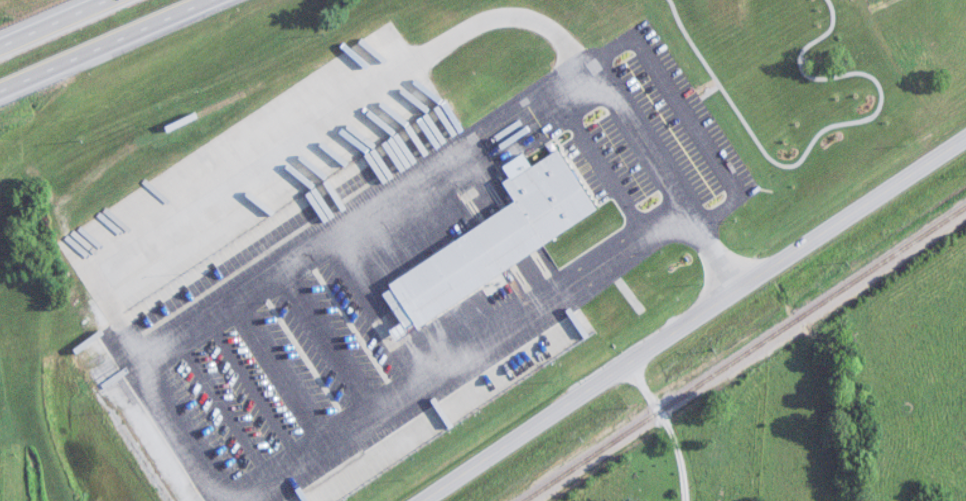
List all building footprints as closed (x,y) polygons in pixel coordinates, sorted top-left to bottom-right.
[(568,145),(512,182),(524,199),(391,288),(411,319),(401,327),(411,339),(609,204),(568,145)]
